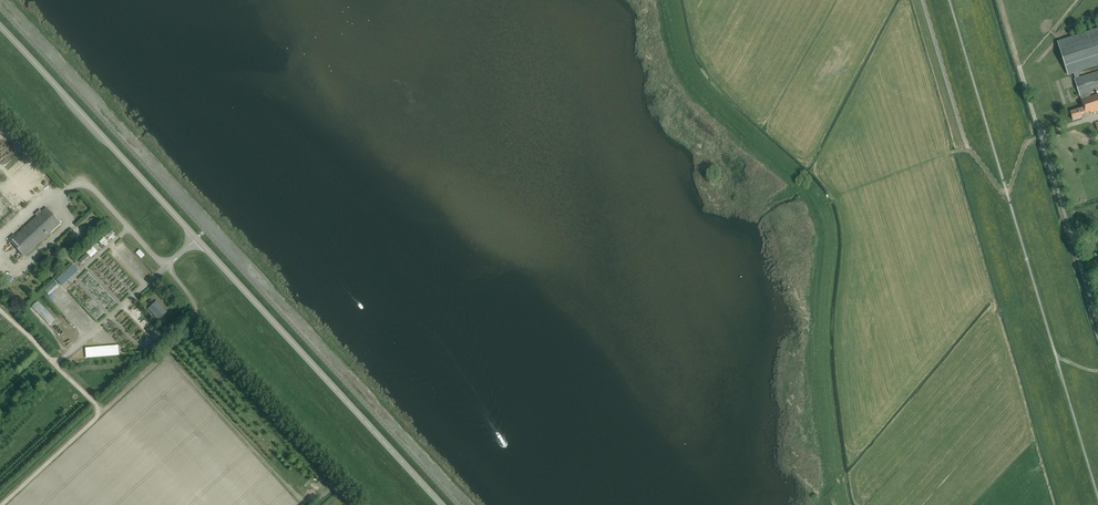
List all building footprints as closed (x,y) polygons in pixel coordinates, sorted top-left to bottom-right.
[(1079,77),(1077,71),(1097,64),(1097,30),(1058,43),(1068,74),(1073,72),(1075,79),(1079,77)] [(1070,112),(1073,120),(1081,117),(1081,115),(1090,112),(1091,113),(1097,111),(1097,94),(1091,96),(1090,93),(1097,90),(1097,71),(1079,77),(1075,79),(1074,79),(1084,108),(1079,109),(1070,112)] [(24,256),(61,223),(47,208),(10,241),(24,256)] [(82,263),(90,255),(87,251),(78,259),(82,263)] [(56,280),(62,286),(78,271),(72,265),(56,280)] [(43,290),(48,296),(59,286),(54,280),(43,290)] [(60,296),(62,299),(60,300),(64,307),(71,304),(65,293),(60,296)] [(157,319),(167,311),(156,299),(147,308),(157,319)] [(164,334),(168,330),(164,325),(160,329),(164,334)]
